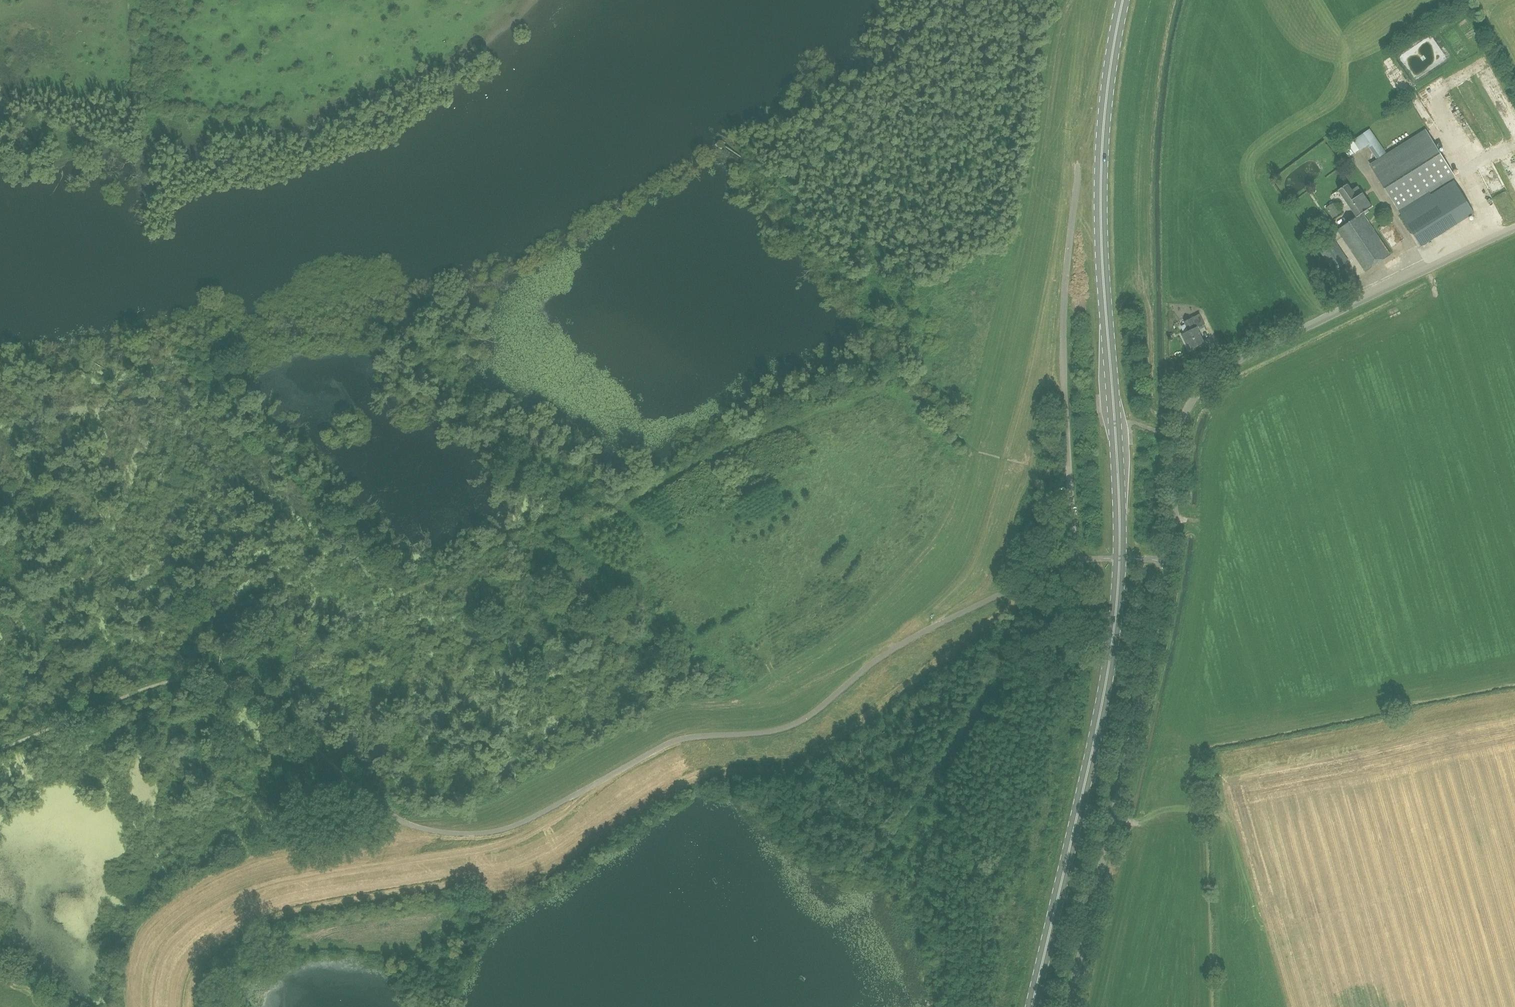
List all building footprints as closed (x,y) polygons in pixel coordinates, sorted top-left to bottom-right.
[(1435,36),(1404,58),(1420,82),(1452,61),(1435,36)] [(1465,126),(1470,123),(1453,94),(1447,98),(1465,126)] [(1369,129),(1361,135),(1367,145),(1376,139),(1369,129)] [(1427,129),(1371,164),(1421,245),(1474,212),(1454,180),(1431,194),(1429,191),(1455,175),(1427,129)] [(1349,156),(1359,148),(1352,138),(1342,145),(1349,156)] [(1338,230),(1366,271),(1391,255),(1363,213),(1373,206),(1359,186),(1353,190),(1349,184),(1340,191),(1358,218),(1338,230)] [(1395,245),(1404,240),(1395,225),(1387,230),(1395,245)] [(1334,271),(1349,261),(1336,242),(1321,252),(1334,271)] [(1192,348),(1204,343),(1198,330),(1206,326),(1200,314),(1185,321),(1190,331),(1182,334),(1186,342),(1189,341),(1192,348)]
